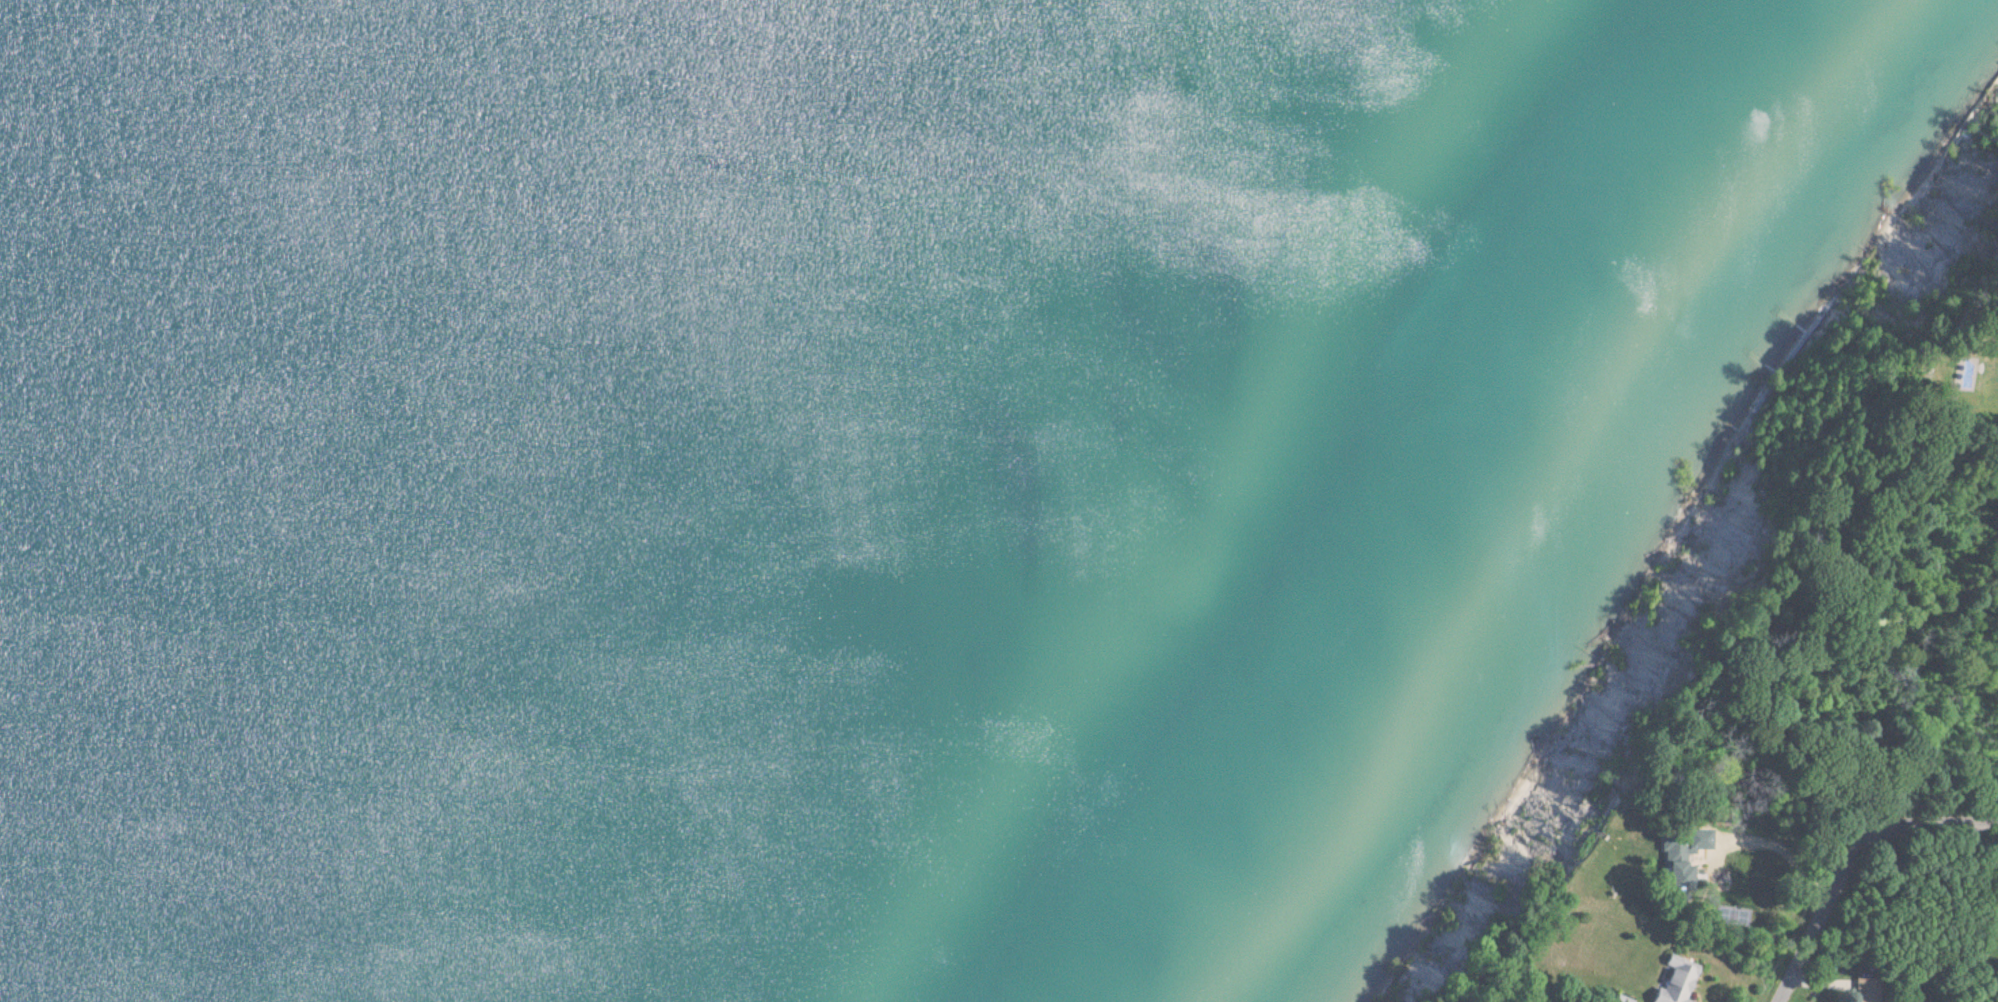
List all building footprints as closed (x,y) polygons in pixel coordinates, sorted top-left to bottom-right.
[(1705,831),(1680,830),(1680,838),(1653,838),(1653,853),(1659,853),(1659,892),(1684,892),(1684,867),(1679,867),(1679,854),(1689,854),(1689,850),(1705,850),(1705,831)] [(1683,1000),(1695,965),(1665,954),(1661,966),(1666,968),(1659,989),(1652,987),(1647,1001),(1688,1001),(1683,1000)]
